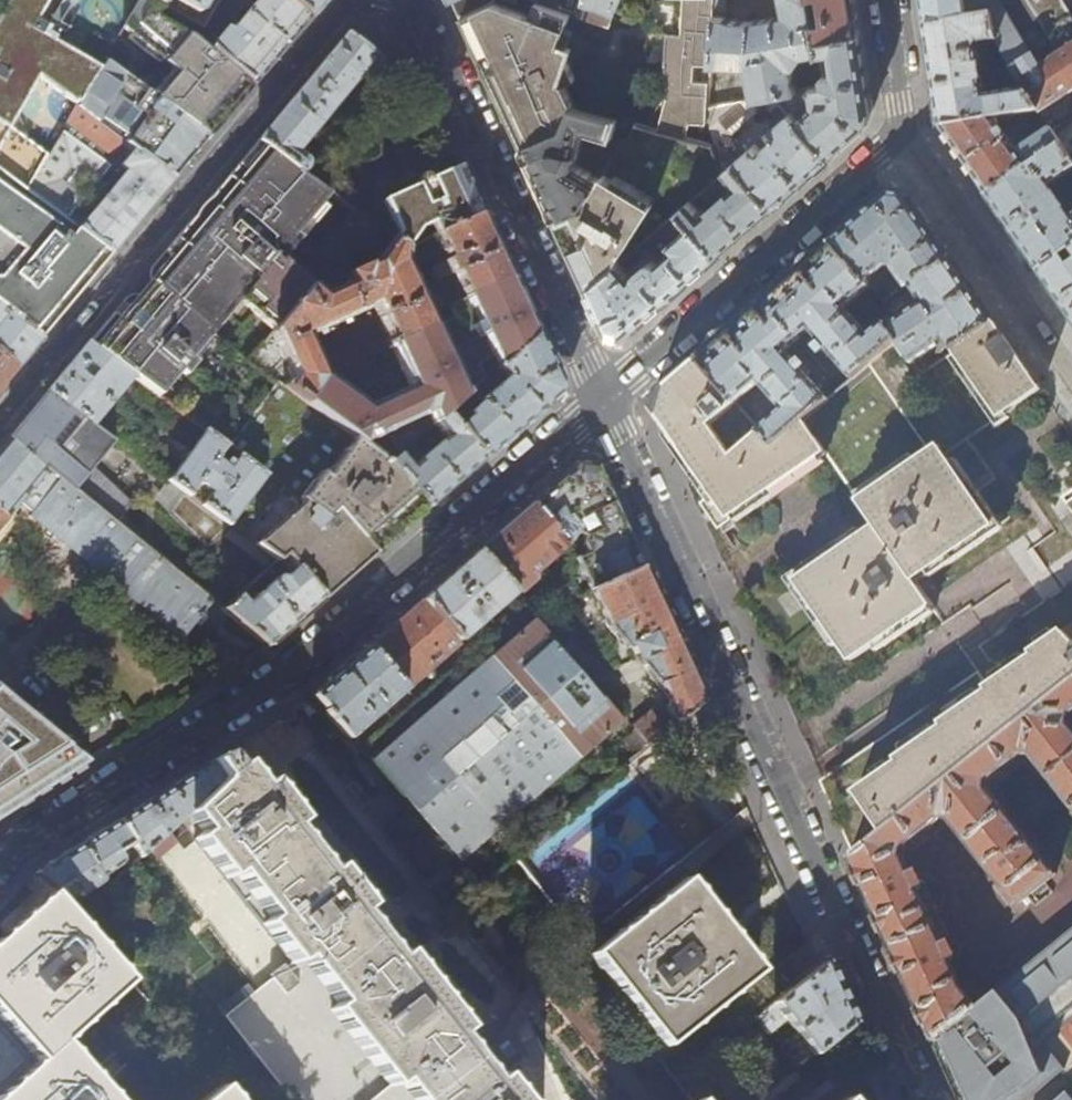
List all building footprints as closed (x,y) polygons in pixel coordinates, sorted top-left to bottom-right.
[(101,67),(43,34),(47,25),(38,20),(50,0),(2,0),(0,4),(0,305),(41,337),(73,299),(107,258),(113,252),(28,187),(46,159),(48,155),(10,126),(39,77),(77,105),(101,67)] [(209,137),(236,105),(230,100),(235,95),(239,89),(245,94),(253,85),(230,66),(210,49),(197,37),(158,18),(162,7),(150,0),(141,0),(124,28),(173,67),(151,93),(209,137)] [(192,13),(197,13),(200,11),(206,0),(170,0),(192,13)] [(287,0),(250,0),(249,2),(253,6),(231,32),(226,30),(210,49),(230,66),(253,85),(269,66),(308,18),(287,0)] [(308,18),(324,0),(287,0),(308,18)] [(458,6),(463,16),(496,0),(456,0),(458,6)] [(562,83),(572,79),(565,60),(569,47),(558,43),(568,12),(550,5),(538,0),(537,0),(496,0),(463,16),(489,73),(523,146),(565,126),(574,105),(575,103),(562,83)] [(581,17),(609,25),(619,0),(586,0),(581,17)] [(677,11),(672,11),(671,31),(674,31),(673,45),(667,45),(666,60),(663,60),(662,66),(665,66),(664,82),(667,83),(666,104),(661,104),(655,114),(651,121),(650,126),(689,137),(689,123),(709,123),(710,106),(711,83),(695,82),(695,65),(712,66),(712,63),(714,20),(715,0),(677,0),(677,11)] [(714,20),(712,63),(748,65),(750,98),(778,93),(796,89),(792,68),(796,67),(804,55),(819,52),(817,39),(813,22),(809,0),(782,0),(785,15),(750,20),(733,20),(725,16),(726,0),(715,0),(714,20)] [(823,21),(813,22),(817,39),(859,33),(854,0),(820,0),(823,21)] [(925,26),(968,18),(966,0),(921,0),(925,26)] [(968,18),(994,16),(999,42),(1007,58),(1011,68),(1018,78),(1039,66),(1000,0),(966,0),(968,18)] [(1071,44),(1071,15),(1063,0),(1014,0),(1031,28),(1040,23),(1058,53),(1071,44)] [(994,16),(968,18),(925,26),(934,80),(941,127),(994,116),(1038,109),(1026,90),(987,96),(981,52),(979,51),(984,43),(999,42),(994,16)] [(298,150),(368,68),(383,78),(379,82),(383,85),(395,67),(387,61),(347,33),(318,68),(259,139),(264,143),(304,173),(310,166),(310,161),(308,158),(298,150)] [(866,76),(859,33),(817,39),(819,52),(819,53),(832,51),(835,74),(824,76),(825,84),(796,89),(778,93),(831,156),(865,126),(871,110),(866,76)] [(1018,78),(1026,90),(1038,109),(1049,125),(1053,130),(1071,118),(1071,44),(1058,53),(1051,57),(1052,58),(1039,66),(1018,78)] [(1011,83),(1018,78),(1011,68),(1007,58),(1000,62),(1011,83)] [(209,137),(151,93),(107,59),(101,67),(77,105),(124,139),(128,143),(175,177),(205,142),(209,137)] [(710,106),(709,123),(709,127),(725,172),(726,171),(738,161),(775,204),(804,180),(831,156),(778,93),(750,98),(710,106)] [(112,154),(124,139),(77,105),(67,122),(112,154)] [(632,131),(638,123),(574,105),(565,126),(523,146),(540,183),(556,218),(583,205),(602,177),(578,162),(586,130),(613,137),(616,126),(632,131)] [(1053,130),(1049,125),(1016,148),(994,116),(941,127),(967,165),(988,196),(1061,143),(1053,130)] [(1071,158),(1071,118),(1053,130),(1061,143),(1063,146),(1071,158)] [(161,194),(175,177),(128,143),(125,147),(131,151),(120,165),(126,169),(92,210),(81,202),(86,196),(69,183),(80,169),(97,183),(110,166),(62,132),(50,153),(48,155),(46,159),(28,187),(113,252),(161,194)] [(145,291),(146,293),(141,300),(133,308),(128,304),(123,311),(93,346),(131,375),(159,396),(180,370),(185,375),(197,361),(191,357),(239,301),(273,330),(299,300),(312,285),(313,286),(322,275),(286,244),(330,192),(304,173),(264,143),(247,163),(241,159),(217,188),(211,196),(211,199),(212,202),(213,203),(210,207),(206,211),(204,210),(201,210),(199,210),(164,251),(169,255),(156,270),(146,282),(144,286),(144,289),(145,291)] [(1071,247),(1071,215),(1071,216),(1049,183),(1069,169),(1071,173),(1071,160),(1071,158),(1063,146),(1061,143),(988,196),(1008,225),(1039,270),(1071,247)] [(748,228),(775,204),(738,161),(726,171),(737,184),(703,213),(697,206),(722,184),(717,178),(681,209),(719,253),(748,228)] [(439,234),(481,214),(479,209),(459,166),(382,201),(396,232),(391,238),(406,249),(439,234)] [(583,205),(556,218),(570,247),(588,287),(620,260),(619,259),(655,203),(604,173),(602,177),(583,205)] [(870,210),(831,243),(866,282),(886,264),(894,265),(908,286),(911,284),(950,258),(927,225),(906,194),(890,192),(870,210)] [(719,253),(681,209),(620,260),(588,287),(596,304),(609,332),(625,335),(675,292),(719,253)] [(466,295),(510,276),(495,245),(481,214),(439,234),(450,259),(443,262),(449,276),(456,272),(466,295)] [(312,285),(299,300),(273,330),(265,339),(272,344),(277,342),(291,375),(283,385),(304,401),(326,374),(308,336),(368,308),(370,312),(375,310),(391,344),(434,324),(406,263),(406,249),(391,238),(376,261),(348,274),(352,283),(324,295),(313,286),(312,285)] [(866,282),(831,243),(795,275),(743,320),(698,360),(738,401),(763,379),(788,407),(763,429),(778,444),(831,397),(789,348),(814,327),(857,376),(899,338),(889,324),(888,323),(874,334),(849,305),(870,286),(866,282)] [(1039,270),(1059,300),(1071,318),(1071,247),(1039,270)] [(972,290),(950,258),(911,284),(924,302),(889,324),(899,338),(915,360),(943,341),(941,337),(945,334),(954,348),(994,322),(972,290)] [(522,303),(510,276),(466,295),(448,304),(452,315),(434,324),(391,344),(411,386),(367,406),(326,374),(304,401),(354,437),(387,463),(394,457),(377,443),(375,444),(370,439),(427,412),(432,424),(441,416),(447,411),(466,394),(453,364),(473,355),(482,336),(484,335),(493,353),(478,367),(474,372),(472,380),(473,388),(480,383),(536,334),(525,308),(522,303)] [(17,366),(29,352),(41,337),(0,305),(0,352),(17,366)] [(1040,389),(994,322),(954,348),(921,370),(915,360),(899,338),(857,376),(831,397),(778,444),(763,429),(740,449),(715,421),(738,401),(698,360),(682,374),(670,384),(662,420),(683,450),(713,494),(700,502),(715,527),(824,453),(858,502),(860,501),(876,527),(796,581),(788,569),(745,598),(792,667),(780,675),(805,709),(939,618),(913,581),(993,527),(971,493),(990,478),(965,440),(1040,389)] [(558,380),(536,334),(480,383),(489,393),(481,399),(481,402),(465,415),(464,415),(459,420),(461,423),(454,429),(483,458),(517,429),(554,397),(556,388),(558,380)] [(119,389),(131,375),(93,346),(88,342),(62,374),(47,391),(91,424),(92,424),(120,391),(119,389)] [(4,382),(17,366),(0,352),(0,386),(4,382)] [(325,475),(354,437),(304,401),(283,385),(277,380),(228,447),(238,455),(265,474),(280,486),(297,498),(300,501),(320,472),(325,475)] [(86,430),(91,424),(47,391),(30,412),(9,437),(43,465),(77,423),(86,430)] [(452,418),(447,411),(441,416),(447,422),(452,418)] [(454,429),(447,422),(441,416),(432,424),(430,426),(442,440),(409,468),(396,455),(394,457),(387,463),(427,507),(448,489),(483,458),(454,429)] [(201,505),(228,525),(265,474),(238,455),(233,461),(228,457),(224,462),(217,457),(226,445),(205,430),(168,480),(189,496),(199,483),(210,492),(201,505)] [(9,437),(4,442),(0,447),(0,524),(6,517),(7,518),(18,504),(31,514),(29,516),(179,638),(210,600),(43,465),(9,437)] [(427,507),(387,463),(354,437),(325,475),(320,472),(300,501),(301,501),(323,518),(334,510),(374,553),(382,547),(388,541),(427,507)] [(401,451),(407,457),(415,450),(410,443),(401,451)] [(557,483),(532,504),(566,543),(578,534),(582,539),(580,546),(583,553),(575,556),(590,589),(643,566),(618,511),(597,466),(581,462),(557,483)] [(113,518),(129,500),(92,469),(76,487),(113,518)] [(273,494),(291,507),(297,498),(280,486),(273,494)] [(348,576),(374,553),(334,510),(323,518),(301,501),(256,545),(276,560),(278,558),(283,554),(323,598),(348,576)] [(566,543),(532,504),(505,527),(478,551),(514,594),(531,579),(531,573),(566,543)] [(514,594),(478,551),(452,574),(423,599),(459,641),(514,594)] [(302,615),(323,598),(283,554),(278,558),(283,563),(284,563),(291,570),(281,579),(276,578),(243,604),(235,596),(221,608),(267,646),(302,615)] [(658,600),(643,566),(590,589),(606,624),(625,648),(629,645),(636,662),(665,696),(676,722),(698,704),(704,699),(686,661),(658,600)] [(459,641),(423,599),(394,624),(368,646),(405,688),(459,641)] [(370,760),(456,862),(619,723),(533,623),(370,760)] [(1064,629),(1034,651),(1036,654),(993,684),(983,672),(823,782),(838,816),(856,853),(1071,684),(1071,640),(1064,629)] [(405,688),(368,646),(339,672),(312,695),(325,710),(324,711),(348,738),(350,736),(360,749),(393,720),(383,707),(405,688)] [(856,853),(849,858),(935,1042),(989,999),(979,986),(971,984),(966,985),(954,960),(957,959),(959,952),(955,944),(949,942),(946,943),(940,931),(927,902),(921,889),(924,888),(926,882),(922,874),(916,872),(913,873),(906,857),(907,849),(926,834),(945,819),(953,821),(1005,886),(1021,906),(1058,877),(992,792),(992,782),(1027,755),(1034,755),(1071,805),(1071,726),(1071,718),(1071,684),(856,853)] [(1,817),(87,761),(0,691),(0,724),(23,743),(0,759),(0,817),(1,817)] [(464,870),(478,887),(512,858),(666,730),(651,712),(464,870)] [(283,721),(290,731),(301,723),(293,713),(283,721)] [(501,1077),(493,1084),(454,1036),(463,1029),(401,953),(393,959),(355,911),(362,904),(332,866),(323,873),(288,828),(296,821),(266,783),(258,790),(239,767),(236,770),(223,754),(210,763),(220,780),(187,811),(203,832),(195,839),(225,877),(234,870),(271,917),(263,924),(294,963),(301,956),(339,1002),(332,1010),(389,1083),(367,1099),(519,1099),(501,1077)] [(356,764),(373,787),(378,783),(360,760),(356,764)] [(140,856),(187,811),(220,780),(208,763),(156,796),(118,821),(132,841),(131,841),(140,856)] [(378,826),(379,828),(400,810),(384,789),(364,806),(379,824),(378,826)] [(132,841),(118,821),(78,846),(35,873),(72,904),(103,879),(101,875),(122,862),(120,859),(115,852),(120,848),(131,841),(132,841)] [(125,856),(120,848),(115,852),(120,859),(125,856)] [(591,955),(666,1048),(691,1027),(760,972),(686,880),(591,955)] [(64,1041),(131,979),(52,893),(0,940),(0,1099),(117,1099),(64,1041)] [(77,908),(81,911),(96,897),(92,894),(77,908)] [(962,1099),(1031,1099),(1066,1070),(1045,1046),(1036,1053),(1032,1044),(1071,1011),(1071,931),(989,999),(935,1042),(950,1075),(962,1099)] [(825,962),(795,986),(755,1019),(757,1022),(767,1035),(786,1021),(814,1055),(852,1023),(842,999),(825,962)] [(271,974),(285,992),(297,983),(283,964),(271,974)] [(755,1019),(795,986),(787,977),(780,967),(728,1009),(746,1031),(757,1022),(755,1019)] [(1032,1044),(1036,1053),(1045,1046),(1071,1023),(1071,1011),(1032,1044)] [(224,1087),(208,1099),(234,1099),(224,1087)]
